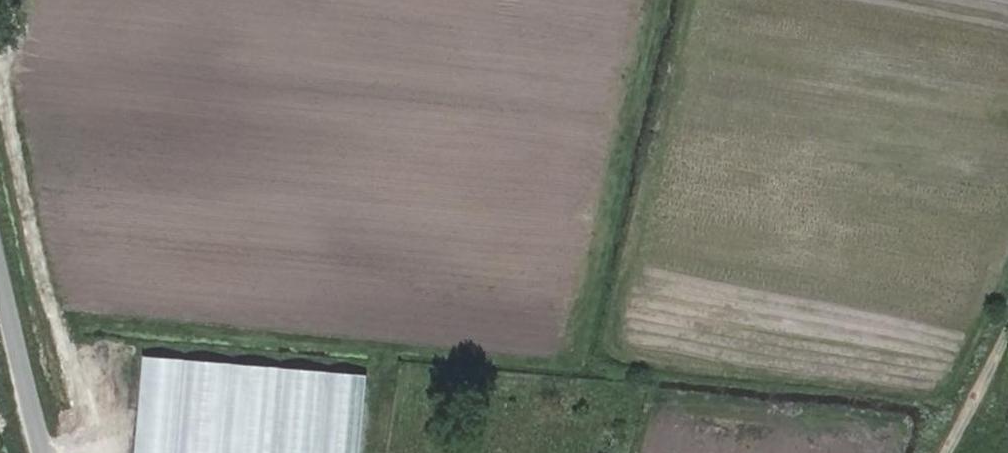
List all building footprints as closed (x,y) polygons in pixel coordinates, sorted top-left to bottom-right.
[(138,343),(128,452),(366,452),(375,366),(138,343)]
